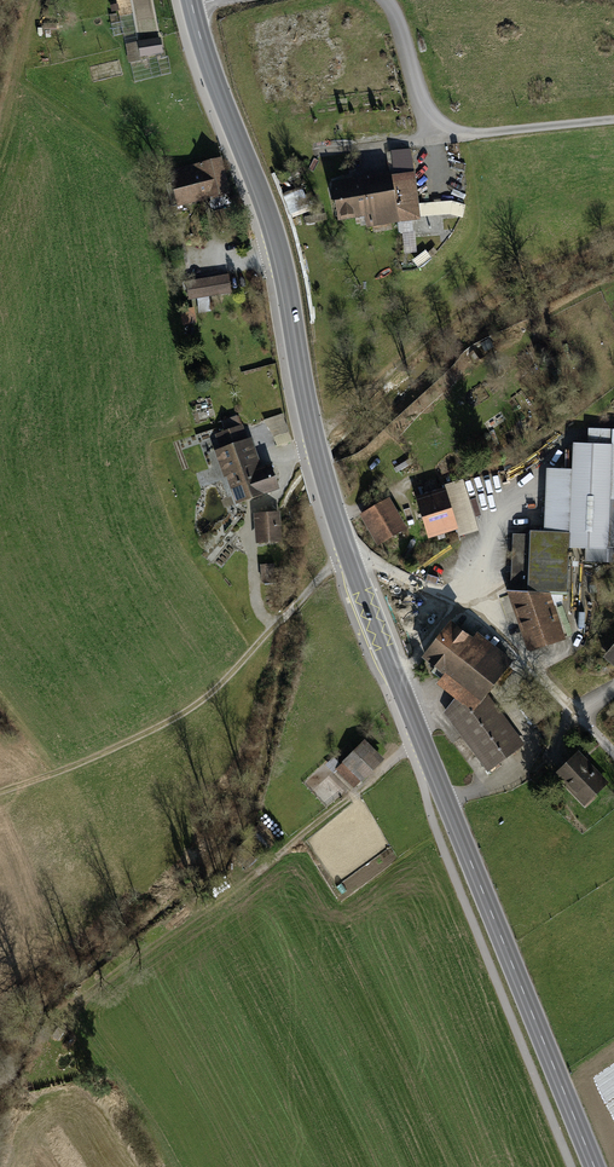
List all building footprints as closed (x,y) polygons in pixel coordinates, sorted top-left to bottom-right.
[(158,40),(140,42),(142,54),(160,52),(158,40)] [(228,192),(219,159),(179,169),(180,173),(172,175),(174,182),(166,184),(172,206),(228,192)] [(417,203),(412,174),(362,182),(367,212),(369,225),(398,220),(396,207),(417,203)] [(340,216),(367,212),(362,182),(352,184),(351,178),(334,181),(340,216)] [(466,211),(465,199),(421,201),(422,213),(466,211)] [(227,275),(187,281),(190,299),(230,292),(227,275)] [(183,323),(192,321),(190,309),(181,310),(183,323)] [(490,341),(483,345),(486,351),(493,347),(490,341)] [(485,356),(478,347),(468,355),(474,363),(485,356)] [(405,403),(409,407),(416,401),(412,396),(405,403)] [(240,427),(218,435),(223,449),(221,450),(239,500),(276,487),(269,467),(257,472),(240,427)] [(588,444),(612,444),(610,496),(613,496),(613,430),(588,428),(588,444)] [(610,496),(612,444),(588,444),(573,443),(572,469),(570,532),(544,531),(530,530),(530,534),(513,533),(510,592),(511,592),(530,649),(561,638),(550,604),(561,604),(562,594),(567,594),(569,594),(569,592),(567,592),(569,556),(572,556),(572,552),(569,552),(569,547),(585,548),(585,561),(613,562),(613,496),(610,496)] [(546,468),(544,531),(570,532),(572,469),(546,468)] [(443,486),(445,491),(455,527),(457,531),(471,527),(457,482),(443,486)] [(429,495),(419,498),(423,513),(422,513),(423,517),(425,517),(430,534),(455,527),(445,491),(429,496),(429,495)] [(389,498),(361,514),(378,544),(406,528),(389,498)] [(276,515),(258,516),(260,539),(278,538),(276,515)] [(276,581),(275,563),(260,564),(261,582),(276,581)] [(451,624),(425,656),(446,673),(442,678),(461,694),(448,711),(451,719),(488,769),(522,744),(483,692),(495,678),(500,682),(509,671),(451,624)] [(605,656),(613,664),(613,645),(605,656)] [(535,725),(546,716),(534,701),(523,710),(535,725)] [(380,761),(363,744),(337,769),(354,786),(380,761)] [(578,754),(558,773),(581,797),(587,791),(592,795),(605,783),(578,754)]
